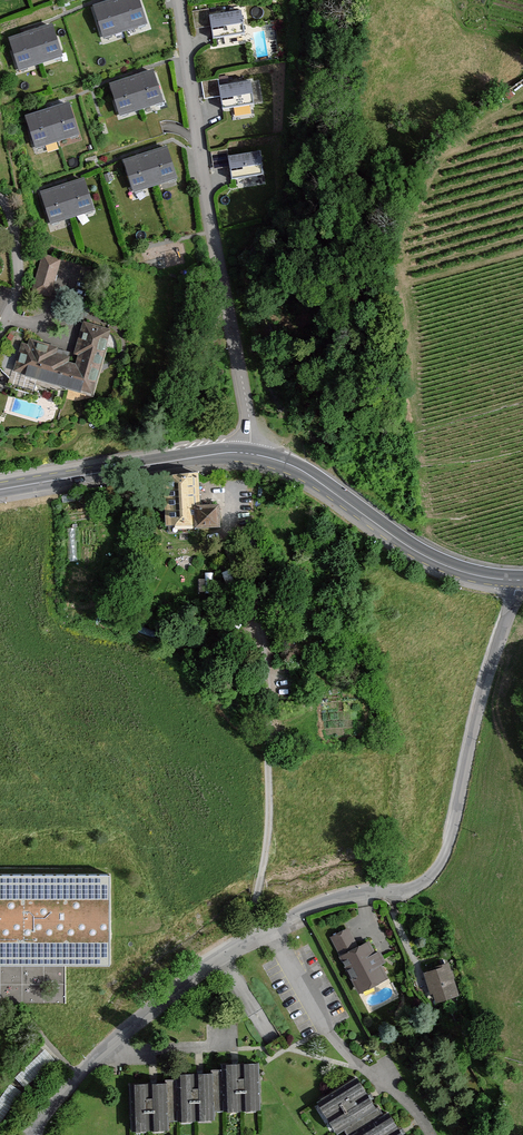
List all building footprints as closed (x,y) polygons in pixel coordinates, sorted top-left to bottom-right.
[(135,0),(110,0),(93,6),(106,39),(144,25),(135,0)] [(211,24),(209,15),(208,7),(192,10),(195,27),(211,24)] [(211,24),(214,41),(246,36),(242,10),(209,15),(211,24)] [(59,56),(49,23),(10,35),(20,68),(59,56)] [(159,101),(149,68),(109,81),(120,114),(159,101)] [(218,78),(202,80),(205,97),(220,95),(218,82),(218,78)] [(252,78),(218,82),(220,95),(222,109),(256,104),(252,78)] [(80,130),(70,97),(28,110),(38,143),(80,130)] [(176,180),(165,148),(125,161),(136,193),(176,180)] [(227,148),(211,151),(213,168),(230,166),(228,153),(227,148)] [(262,148),(228,153),(230,166),(232,178),(265,173),(262,148)] [(92,212),(83,180),(43,192),(53,224),(92,212)] [(61,259),(41,253),(31,291),(51,296),(61,259)] [(110,328),(82,320),(74,351),(21,338),(12,373),(93,394),(110,328)] [(160,531),(212,530),(212,504),(191,505),(190,476),(158,477),(160,531)] [(0,874),(0,966),(111,966),(111,874),(0,874)] [(334,938),(342,955),(359,947),(351,930),(334,938)] [(359,947),(342,955),(360,991),(390,977),(372,941),(359,947)] [(449,962),(424,971),(436,1002),(461,993),(449,962)] [(258,1057),(222,1060),(226,1109),(262,1106),(258,1057)] [(213,1069),(178,1071),(180,1119),(215,1117),(213,1069)] [(168,1079),(133,1080),(134,1129),(169,1128),(168,1079)] [(378,1110),(361,1080),(321,1103),(339,1133),(378,1110)] [(392,1113),(352,1134),(405,1134),(392,1113)]
